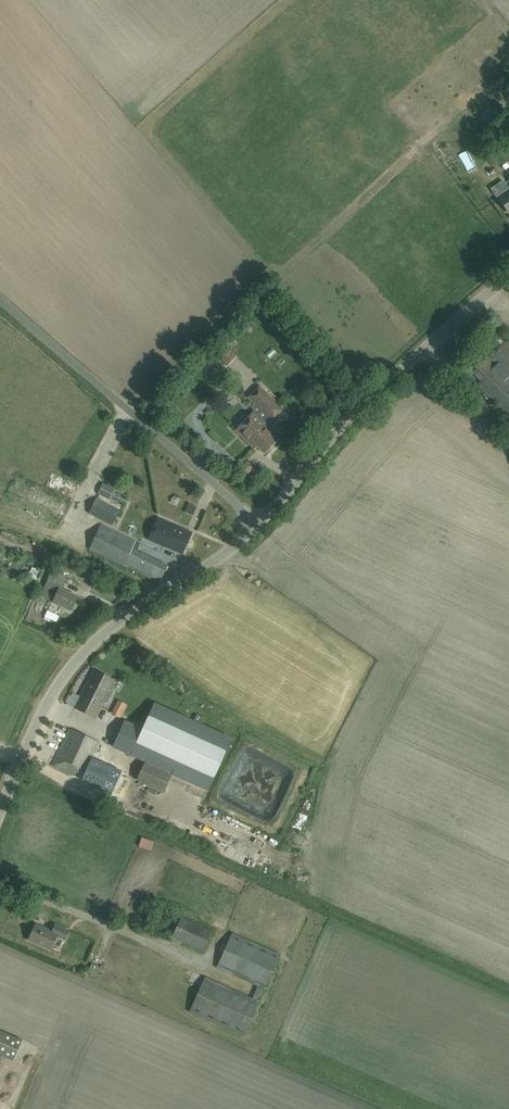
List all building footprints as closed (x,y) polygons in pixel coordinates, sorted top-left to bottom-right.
[(497,198),(508,213),(508,212),(508,191),(505,194),(504,193),(497,198)] [(500,369),(508,360),(508,344),(506,341),(505,342),(495,333),(479,349),(487,356),(500,369)] [(226,364),(230,360),(235,356),(225,346),(217,355),(226,364)] [(500,369),(487,356),(467,376),(508,418),(508,360),(500,369)] [(252,443),(256,446),(258,444),(255,441),(261,434),(258,431),(266,424),(265,423),(268,419),(270,421),(282,409),(267,394),(260,387),(248,398),(256,406),(260,410),(256,414),(254,412),(235,430),(250,445),(252,443)] [(272,430),(266,424),(258,431),(261,434),(255,441),(258,444),(256,446),(263,454),(277,440),(270,433),(272,430)] [(119,511),(95,499),(88,513),(112,525),(119,511)] [(181,554),(190,532),(158,518),(148,540),(181,554)] [(88,549),(158,583),(167,565),(132,548),(135,541),(100,524),(88,549)] [(33,565),(29,573),(37,576),(40,569),(33,565)] [(71,610),(77,597),(59,589),(60,586),(47,580),(40,596),(53,602),(52,602),(71,610)] [(73,708),(84,713),(92,696),(93,697),(104,675),(93,670),(82,691),(81,691),(73,708)] [(84,713),(95,719),(114,680),(104,675),(93,697),(92,696),(84,713)] [(124,721),(112,746),(145,761),(144,762),(145,762),(144,762),(172,775),(172,774),(208,790),(231,738),(154,703),(142,729),(124,721)] [(196,720),(202,723),(204,718),(198,715),(196,720)] [(112,794),(123,772),(90,757),(91,754),(93,755),(99,743),(68,729),(51,765),(112,794)] [(144,762),(136,780),(163,792),(172,775),(144,762)] [(144,839),(140,847),(152,852),(155,844),(144,839)] [(245,864),(255,867),(259,855),(250,852),(245,864)] [(202,951),(211,931),(181,917),(172,936),(202,951)] [(64,939),(68,930),(54,924),(51,931),(35,924),(28,940),(50,949),(56,936),(64,939)] [(265,988),(280,954),(232,933),(216,967),(258,985),(252,998),(205,977),(189,1011),(244,1035),(258,1004),(257,1003),(264,988),(265,988)] [(21,1042),(0,1032),(0,1051),(14,1058),(21,1042)]
